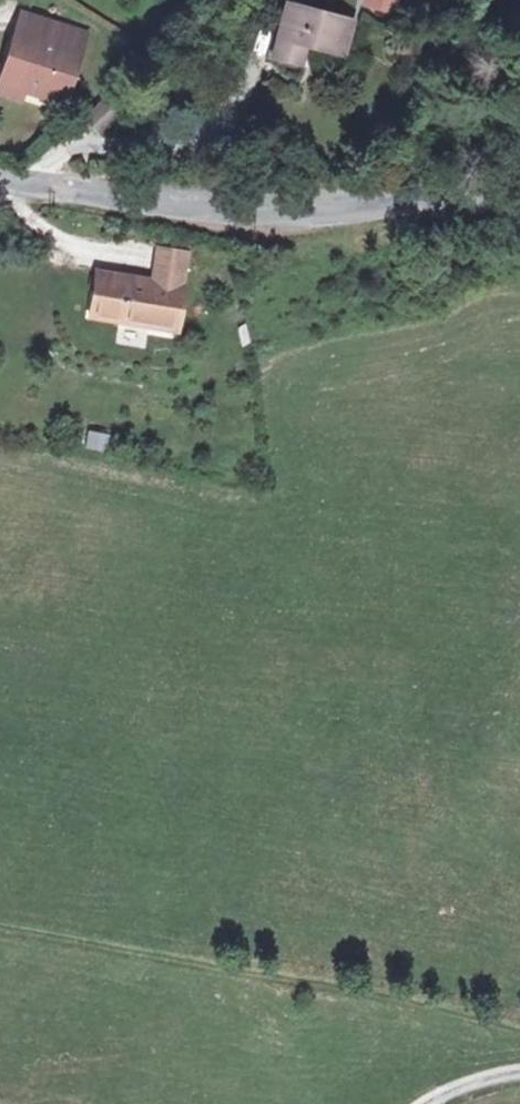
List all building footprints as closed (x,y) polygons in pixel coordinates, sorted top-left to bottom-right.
[(403,0),(363,0),(362,10),(400,15),(403,0)] [(355,22),(285,4),(270,60),(300,68),(304,50),(343,60),(355,22)] [(22,11),(15,34),(41,41),(46,19),(22,11)] [(15,34),(5,74),(23,79),(21,87),(64,102),(84,30),(46,19),(41,41),(15,34)] [(20,95),(21,87),(23,79),(5,74),(1,89),(20,95)] [(161,251),(154,284),(182,291),(190,257),(161,251)] [(171,337),(182,291),(154,284),(123,277),(121,284),(94,278),(86,315),(113,321),(112,324),(171,337)] [(84,451),(108,453),(110,433),(85,431),(84,451)]
